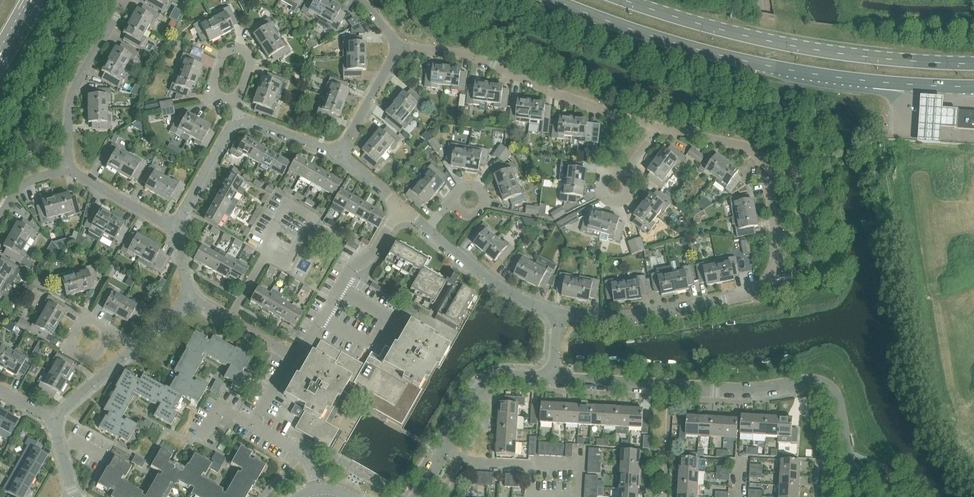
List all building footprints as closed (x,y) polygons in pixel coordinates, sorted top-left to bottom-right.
[(147,3),(161,11),(168,0),(167,0),(149,0),(147,3)] [(239,2),(243,11),(249,8),(245,0),(242,0),(239,2)] [(320,18),(330,1),(328,0),(307,0),(301,11),(312,17),(314,14),(320,18)] [(330,1),(320,18),(327,21),(325,24),(336,31),(344,17),(338,13),(342,8),(330,1)] [(137,9),(130,21),(146,31),(150,24),(153,26),(159,15),(145,7),(142,12),(137,9)] [(219,16),(213,19),(221,36),(233,30),(231,24),(236,21),(229,7),(217,13),(219,16)] [(253,35),(260,47),(276,36),(272,30),(276,28),(269,18),(255,26),(258,32),(253,35)] [(221,36),(213,19),(206,23),(205,19),(193,25),(201,40),(206,37),(209,43),(221,36)] [(146,31),(130,21),(123,33),(129,36),(126,42),(140,50),(146,39),(143,37),(146,31)] [(276,36),(260,47),(268,58),(273,55),(277,60),(290,51),(283,40),(280,42),(276,36)] [(346,50),(346,57),(365,57),(365,43),(359,43),(359,37),(342,37),(343,50),(346,50)] [(115,48),(108,59),(125,69),(128,63),(131,64),(138,53),(124,45),(121,51),(115,48)] [(182,66),(180,73),(197,80),(202,67),(196,65),(198,59),(183,53),(179,65),(182,66)] [(365,57),(346,57),(346,64),(343,64),(343,77),(359,77),(359,71),(365,71),(365,57)] [(125,69),(108,59),(101,71),(107,75),(104,80),(118,88),(124,77),(121,75),(125,69)] [(438,85),(445,86),(447,67),(434,66),(433,72),(427,71),(425,87),(438,89),(438,85)] [(447,67),(445,86),(452,87),(452,91),(465,92),(466,76),(460,75),(461,69),(447,67)] [(197,80),(180,73),(177,80),(174,79),(169,91),(185,96),(187,90),(193,92),(197,80)] [(262,78),(257,91),(275,97),(281,99),(288,81),(268,73),(266,79),(262,78)] [(329,91),(326,98),(344,104),(349,91),(343,89),(345,83),(330,78),(325,90),(329,91)] [(480,102),(487,103),(490,84),(476,83),(475,89),(469,88),(467,104),(480,106),(480,102)] [(487,103),(494,104),(494,108),(507,109),(509,93),(502,92),(503,86),(490,84),(487,103)] [(88,96),(88,109),(107,109),(107,102),(110,102),(110,89),(94,89),(94,96),(88,96)] [(275,97),(257,91),(253,104),(259,106),(257,112),(272,117),(276,105),(273,104),(275,97)] [(404,93),(395,103),(410,115),(414,110),(417,112),(425,102),(413,92),(409,97),(404,93)] [(344,104),(326,98),(324,104),(320,103),(316,115),(331,121),(333,115),(339,117),(344,104)] [(159,103),(160,110),(173,107),(172,100),(159,103)] [(523,119),(530,120),(532,101),(518,100),(518,106),(511,105),(509,121),(522,123),(523,119)] [(532,101),(530,120),(537,121),(536,124),(549,126),(551,110),(545,109),(545,103),(532,101)] [(410,115),(395,103),(386,114),(391,118),(387,123),(400,133),(412,118),(410,115)] [(173,107),(160,110),(162,117),(175,114),(173,107)] [(107,109),(88,109),(88,123),(94,123),(95,129),(111,129),(111,116),(107,116),(107,109)] [(973,130),(973,112),(956,111),(954,128),(973,130)] [(186,142),(189,137),(199,120),(187,114),(184,119),(178,116),(169,132),(186,142)] [(565,136),(572,137),(574,118),(561,117),(560,123),(554,122),(552,138),(564,140),(565,136)] [(574,118),(572,137),(579,138),(579,141),(591,143),(593,127),(587,126),(588,120),(574,118)] [(199,120),(189,137),(196,140),(194,144),(205,150),(213,136),(208,133),(211,127),(199,120)] [(380,130),(371,141),(386,153),(391,147),(393,150),(402,140),(389,129),(385,134),(380,130)] [(238,138),(230,151),(231,155),(237,158),(241,157),(243,155),(248,158),(256,144),(245,138),(244,138),(242,137),(238,138)] [(428,142),(436,153),(442,149),(434,138),(428,142)] [(386,153),(371,141),(363,151),(368,155),(364,160),(376,171),(384,161),(381,158),(386,153)] [(106,167),(118,174),(127,157),(121,154),(123,150),(112,144),(104,158),(109,161),(106,167)] [(256,144),(248,158),(259,164),(267,151),(256,144)] [(452,167),(465,169),(468,151),(461,149),(462,146),(449,144),(447,160),(453,161),(452,167)] [(493,155),(499,159),(507,149),(501,145),(493,155)] [(465,169),(479,172),(480,165),(486,166),(489,150),(476,148),(475,152),(468,151),(465,169)] [(664,149),(656,160),(671,171),(675,166),(678,168),(686,158),(673,148),(669,153),(664,149)] [(688,153),(701,163),(705,158),(692,148),(688,153)] [(507,149),(499,159),(504,163),(512,153),(507,149)] [(259,164),(257,168),(268,175),(270,170),(278,157),(267,151),(259,164)] [(711,174),(717,179),(728,163),(717,155),(713,160),(708,157),(698,170),(709,177),(711,174)] [(134,161),(127,157),(118,174),(130,180),(133,175),(139,178),(147,164),(136,157),(134,161)] [(278,157),(270,170),(282,177),(289,163),(278,157)] [(288,171),(300,177),(307,163),(296,157),(288,171)] [(671,171),(656,160),(648,171),(653,175),(649,180),(662,190),(670,179),(667,177),(671,171)] [(567,174),(566,182),(585,184),(586,170),(580,169),(581,163),(564,161),(563,174),(567,174)] [(494,176),(499,189),(517,182),(514,176),(518,174),(513,162),(498,168),(500,174),(494,176)] [(300,177),(311,183),(318,170),(307,163),(300,177)] [(728,163),(717,179),(722,183),(720,186),(731,194),(732,192),(740,181),(735,177),(739,172),(728,163)] [(426,177),(421,182),(436,194),(445,184),(440,180),(444,175),(431,165),(423,174),(426,177)] [(144,189),(156,195),(166,179),(160,175),(161,172),(150,166),(142,180),(148,183),(144,189)] [(233,167),(231,171),(238,175),(240,171),(233,167)] [(311,183),(322,190),(330,176),(318,170),(311,183)] [(230,174),(223,185),(237,193),(241,196),(244,190),(240,187),(243,182),(230,174)] [(244,174),(242,178),(249,182),(251,178),(244,174)] [(330,176),(322,190),(333,196),(341,183),(330,176)] [(166,179),(156,195),(168,202),(172,196),(177,200),(185,185),(174,179),(172,182),(166,179)] [(255,180),(253,184),(260,188),(263,184),(255,180)] [(740,181),(732,192),(734,194),(738,191),(747,185),(740,181)] [(436,194),(421,182),(417,188),(414,186),(406,195),(418,206),(422,201),(427,205),(436,194)] [(517,182),(499,189),(504,202),(510,200),(512,205),(527,200),(523,188),(519,189),(517,182)] [(585,184),(566,182),(565,189),(561,188),(560,201),(576,203),(577,197),(583,197),(585,184)] [(223,185),(217,197),(230,204),(235,207),(238,201),(241,196),(237,193),(223,185)] [(748,192),(747,185),(738,191),(740,194),(748,192)] [(267,186),(264,190),(271,195),(274,190),(267,186)] [(285,187),(282,191),(288,194),(289,195),(292,191),(285,187)] [(332,204),(344,210),(351,197),(340,190),(332,204)] [(296,193),(293,197),(301,201),(303,197),(296,193)] [(650,194),(642,205),(657,216),(661,210),(664,213),(672,202),(659,193),(655,198),(650,194)] [(68,194),(55,197),(60,216),(67,214),(68,217),(80,214),(76,198),(70,200),(68,194)] [(265,194),(261,202),(265,204),(269,197),(265,194)] [(736,210),(737,217),(756,214),(753,200),(747,201),(746,195),(730,198),(732,211),(736,210)] [(60,216),(55,197),(42,201),(43,207),(37,209),(42,225),(54,221),(53,218),(60,216)] [(217,197),(211,208),(224,215),(230,204),(217,197)] [(351,197),(344,210),(355,216),(362,203),(351,197)] [(706,209),(713,205),(703,197),(698,204),(706,209)] [(307,199),(305,203),(312,208),(314,203),(307,199)] [(362,203),(355,216),(366,223),(374,209),(362,203)] [(657,216),(642,205),(634,216),(639,220),(635,225),(648,234),(656,224),(653,222),(657,216)] [(259,206),(255,213),(259,215),(263,208),(259,206)] [(318,206),(316,210),(323,214),(325,210),(318,206)] [(526,213),(539,215),(539,208),(526,206),(526,213)] [(695,215),(702,211),(696,207),(691,213),(695,215)] [(211,208),(204,219),(218,227),(224,215),(211,208)] [(562,208),(551,214),(554,220),(566,214),(562,208)] [(374,209),(366,223),(377,229),(385,216),(374,209)] [(92,212),(84,226),(90,229),(88,232),(100,239),(101,236),(103,233),(112,216),(103,211),(102,212),(100,211),(97,215),(92,212)] [(594,231),(601,233),(607,215),(593,211),(592,217),(586,216),(581,231),(593,235),(594,231)] [(756,214),(737,217),(732,218),(733,225),(735,225),(737,237),(753,234),(752,228),(758,227),(756,214)] [(607,215),(601,233),(608,235),(607,239),(620,242),(624,227),(618,225),(620,219),(607,215)] [(112,216),(103,233),(101,236),(119,246),(127,232),(121,229),(124,223),(112,216)] [(252,217),(248,224),(252,226),(256,219),(252,217)] [(557,224),(560,230),(571,223),(568,217),(557,224)] [(328,220),(326,224),(333,228),(336,224),(328,220)] [(17,223),(10,235),(26,244),(30,238),(33,240),(39,229),(25,221),(22,226),(17,223)] [(474,245),(485,253),(497,239),(491,234),(494,231),(484,223),(473,236),(478,240),(474,245)] [(340,226),(337,230),(344,235),(347,231),(340,226)] [(212,227),(210,231),(217,235),(220,231),(212,227)] [(246,228),(242,235),(246,237),(250,230),(246,228)] [(351,233),(348,237),(355,241),(358,237),(351,233)] [(224,234),(221,238),(229,242),(231,238),(224,234)] [(26,244),(10,235),(3,247),(9,250),(6,256),(20,264),(26,252),(23,251),(26,244)] [(133,254),(139,258),(149,241),(137,235),(134,240),(128,237),(120,251),(131,258),(133,254)] [(641,238),(634,240),(639,253),(645,250),(641,238)] [(497,239),(485,253),(495,262),(499,257),(504,261),(515,249),(505,241),(502,243),(497,239)] [(235,240),(232,244),(240,248),(242,244),(235,240)] [(359,246),(348,240),(346,246),(356,251),(359,246)] [(362,240),(360,244),(367,248),(369,244),(362,240)] [(639,253),(634,240),(628,242),(632,255),(639,253)] [(741,242),(744,255),(750,253),(748,240),(741,242)] [(149,241),(139,258),(146,262),(144,265),(155,271),(163,257),(157,254),(161,248),(149,241)] [(398,244),(395,242),(384,262),(415,280),(410,290),(414,292),(413,295),(420,298),(421,296),(430,301),(429,304),(432,305),(433,303),(434,303),(445,283),(447,285),(447,286),(449,287),(436,311),(438,312),(434,319),(454,330),(457,325),(457,326),(475,294),(455,283),(458,278),(458,277),(458,275),(457,274),(456,274),(455,274),(454,274),(453,274),(451,278),(448,276),(446,280),(426,269),(431,259),(400,241),(399,241),(398,244)] [(246,246),(243,250),(251,254),(253,250),(246,246)] [(201,247),(194,260),(205,266),(212,253),(201,247)] [(212,253),(205,266),(216,273),(224,259),(212,253)] [(514,276),(526,282),(535,265),(529,262),(530,259),(519,253),(512,267),(517,270),(514,276)] [(164,255),(163,257),(155,271),(161,274),(170,258),(164,255)] [(224,259),(216,273),(228,279),(235,266),(238,261),(226,255),(224,259)] [(717,265),(721,283),(734,281),(733,274),(739,273),(736,257),(723,260),(724,263),(717,265)] [(5,283),(8,276),(12,278),(18,267),(4,259),(1,265),(0,264),(0,280),(5,283)] [(671,274),(672,274),(676,293),(689,290),(688,284),(694,282),(691,267),(678,269),(677,260),(669,262),(671,274)] [(235,266),(228,279),(238,285),(246,272),(249,267),(238,261),(235,266)] [(710,266),(709,263),(696,265),(700,281),(706,280),(707,286),(721,283),(717,265),(710,266)] [(104,276),(110,280),(117,268),(110,265),(104,276)] [(535,265),(526,282),(538,288),(541,283),(547,286),(554,271),(543,265),(541,269),(535,265)] [(81,273),(74,275),(79,293),(93,289),(91,283),(97,281),(92,266),(80,269),(81,273)] [(270,267),(268,271),(275,275),(277,271),(270,267)] [(672,274),(671,274),(665,276),(664,272),(651,275),(655,290),(661,289),(662,296),(676,293),(672,274)] [(79,293),(74,275),(67,277),(66,273),(54,277),(58,292),(64,290),(66,297),(79,293)] [(281,273),(279,277),(286,281),(288,277),(281,273)] [(562,297),(576,299),(579,281),(572,279),(573,276),(560,273),(557,289),(563,290),(562,297)] [(632,281),(625,282),(628,301),(641,299),(641,293),(647,292),(645,276),(632,278),(632,281)] [(46,284),(34,277),(31,283),(42,290),(46,284)] [(579,281),(576,299),(589,302),(590,296),(596,297),(600,281),(587,278),(586,282),(579,281)] [(292,279),(290,283),(297,287),(299,283),(292,279)] [(618,280),(605,281),(607,297),(613,297),(614,303),(628,301),(625,282),(618,283),(618,280)] [(400,299),(372,283),(370,287),(398,303),(399,301),(427,317),(430,313),(401,297),(400,299)] [(303,285),(301,289),(308,294),(310,290),(303,285)] [(120,292),(109,286),(101,300),(106,303),(103,309),(115,316),(125,299),(118,296),(120,292)] [(250,301),(261,307),(268,294),(258,288),(250,301)] [(261,307),(272,314),(280,300),(268,294),(261,307)] [(45,309),(42,315),(58,324),(65,312),(59,309),(62,304),(48,296),(42,307),(45,309)] [(125,299),(115,316),(127,322),(130,317),(136,320),(144,306),(133,300),(131,303),(125,299)] [(272,314),(284,321),(292,307),(280,300),(272,314)] [(284,321),(295,327),(302,313),(292,307),(284,321)] [(58,324),(42,315),(38,321),(35,319),(29,331),(43,339),(46,333),(51,336),(58,324)] [(371,353),(371,352),(363,365),(359,363),(342,393),(366,406),(367,407),(375,411),(387,418),(401,426),(408,414),(408,413),(422,390),(418,388),(429,369),(432,370),(440,356),(443,358),(449,347),(431,337),(433,334),(411,322),(395,351),(393,350),(385,346),(379,357),(371,353)] [(214,360),(224,343),(213,337),(209,342),(206,340),(207,339),(195,331),(185,349),(186,349),(180,360),(197,370),(204,359),(202,358),(204,354),(214,360)] [(4,370),(14,353),(7,350),(9,346),(0,341),(0,367),(4,370)] [(320,341),(296,383),(294,382),(286,397),(306,409),(305,411),(295,405),(290,413),(300,419),(295,429),(328,448),(339,430),(325,422),(342,393),(359,363),(320,341)] [(224,343),(214,360),(225,366),(227,364),(230,366),(224,377),(241,387),(247,375),(242,372),(244,368),(246,369),(252,358),(235,348),(235,349),(224,343)] [(14,353),(4,370),(16,376),(19,371),(25,374),(33,360),(22,353),(20,357),(14,353)] [(50,373),(67,382),(73,370),(68,367),(71,361),(57,353),(50,365),(54,366),(50,373)] [(197,370),(180,360),(174,371),(179,375),(177,379),(175,378),(169,389),(182,396),(182,397),(186,399),(186,398),(197,404),(207,387),(196,380),(194,383),(191,381),(197,370)] [(116,388),(110,399),(127,409),(133,397),(132,396),(134,393),(144,399),(153,381),(142,375),(139,381),(136,379),(137,377),(125,370),(115,387),(116,388)] [(67,382),(50,373),(46,379),(43,377),(34,394),(50,403),(54,397),(51,396),(54,391),(60,394),(67,382)] [(209,391),(216,395),(222,384),(215,380),(209,391)] [(164,388),(153,381),(144,399),(155,405),(156,403),(160,405),(153,416),(171,426),(177,414),(172,411),(174,407),(176,408),(182,397),(182,396),(169,389),(165,387),(164,388)] [(500,403),(499,416),(518,417),(519,406),(525,406),(526,398),(506,397),(506,403),(500,403)] [(127,409),(110,399),(103,410),(109,413),(107,417),(105,416),(98,428),(116,437),(116,436),(127,443),(137,426),(125,419),(124,421),(121,419),(127,409)] [(540,422),(554,423),(555,404),(542,403),(540,422)] [(554,423),(566,424),(567,405),(555,404),(554,423)] [(566,424),(579,425),(580,406),(567,405),(566,424)] [(579,425),(591,425),(592,406),(580,406),(579,425)] [(591,425),(604,426),(605,407),(592,406),(591,425)] [(604,426),(616,427),(618,408),(605,407),(604,426)] [(630,409),(618,408),(616,427),(629,428),(630,409)] [(630,409),(629,428),(642,428),(643,419),(643,409),(630,409)] [(7,415),(8,413),(4,410),(3,413),(0,411),(0,427),(7,415)] [(0,427),(0,436),(8,440),(18,421),(7,415),(0,427)] [(740,434),(753,435),(754,416),(741,415),(740,434)] [(518,417),(499,416),(498,429),(517,430),(518,417)] [(686,435),(699,436),(700,417),(687,416),(686,426),(686,435)] [(753,435),(766,436),(767,417),(754,416),(753,435)] [(699,436),(711,436),(713,417),(700,417),(699,436)] [(711,436),(724,437),(725,418),(713,417),(711,436)] [(767,417),(766,436),(778,437),(780,418),(767,417)] [(725,418),(724,437),(737,438),(738,419),(725,418)] [(778,437),(791,437),(792,428),(793,418),(780,418),(778,437)] [(139,430),(146,434),(152,423),(145,419),(139,430)] [(498,429),(497,441),(516,442),(517,430),(498,429)] [(28,445),(36,450),(39,444),(28,438),(25,444),(28,446),(28,445)] [(497,441),(496,454),(515,455),(516,442),(497,441)] [(16,445),(10,442),(7,448),(12,451),(16,445)] [(28,446),(21,457),(41,467),(47,456),(36,450),(28,445),(28,446)] [(252,453),(240,447),(231,464),(242,470),(239,474),(237,473),(231,484),(248,493),(254,482),(255,483),(265,466),(254,459),(253,461),(249,459),(252,453)] [(172,456),(160,449),(150,466),(162,473),(160,477),(157,475),(151,487),(168,496),(174,485),(175,486),(177,482),(185,469),(185,468),(173,462),(172,464),(168,461),(172,456)] [(640,465),(641,451),(622,450),(621,463),(640,465)] [(217,473),(222,465),(226,458),(215,452),(211,459),(213,460),(211,464),(209,468),(217,473)] [(211,484),(200,477),(202,474),(205,475),(209,468),(211,464),(194,454),(188,465),(187,465),(185,468),(185,469),(177,482),(188,488),(189,486),(194,489),(190,494),(195,496),(204,496),(211,484)] [(131,462),(142,468),(146,461),(135,455),(131,462)] [(41,467),(21,457),(15,467),(34,478),(38,472),(40,473),(43,469),(41,467)] [(114,457),(108,468),(107,467),(97,485),(108,491),(109,489),(113,492),(110,496),(125,496),(131,486),(120,480),(122,477),(125,478),(131,467),(114,457)] [(680,458),(680,471),(699,472),(699,459),(680,458)] [(781,460),(781,473),(800,474),(801,461),(781,460)] [(639,477),(640,465),(621,463),(620,476),(639,477)] [(34,478),(15,468),(9,478),(30,491),(33,487),(31,485),(34,478)] [(680,471),(679,483),(698,484),(699,472),(680,471)] [(781,473),(780,485),(799,487),(800,474),(781,473)] [(638,490),(639,477),(620,476),(619,489),(638,490)] [(9,478),(3,490),(15,496),(24,496),(26,493),(28,495),(30,491),(9,478)] [(678,496),(694,496),(697,496),(698,484),(679,483),(678,496)] [(231,484),(225,494),(221,491),(222,490),(211,484),(204,496),(246,496),(248,493),(231,484)] [(779,496),(798,496),(799,487),(780,485),(779,496)] [(151,487),(145,496),(141,494),(142,493),(131,486),(125,496),(167,496),(168,496),(151,487)] [(638,490),(619,489),(619,496),(638,496),(638,490)]
